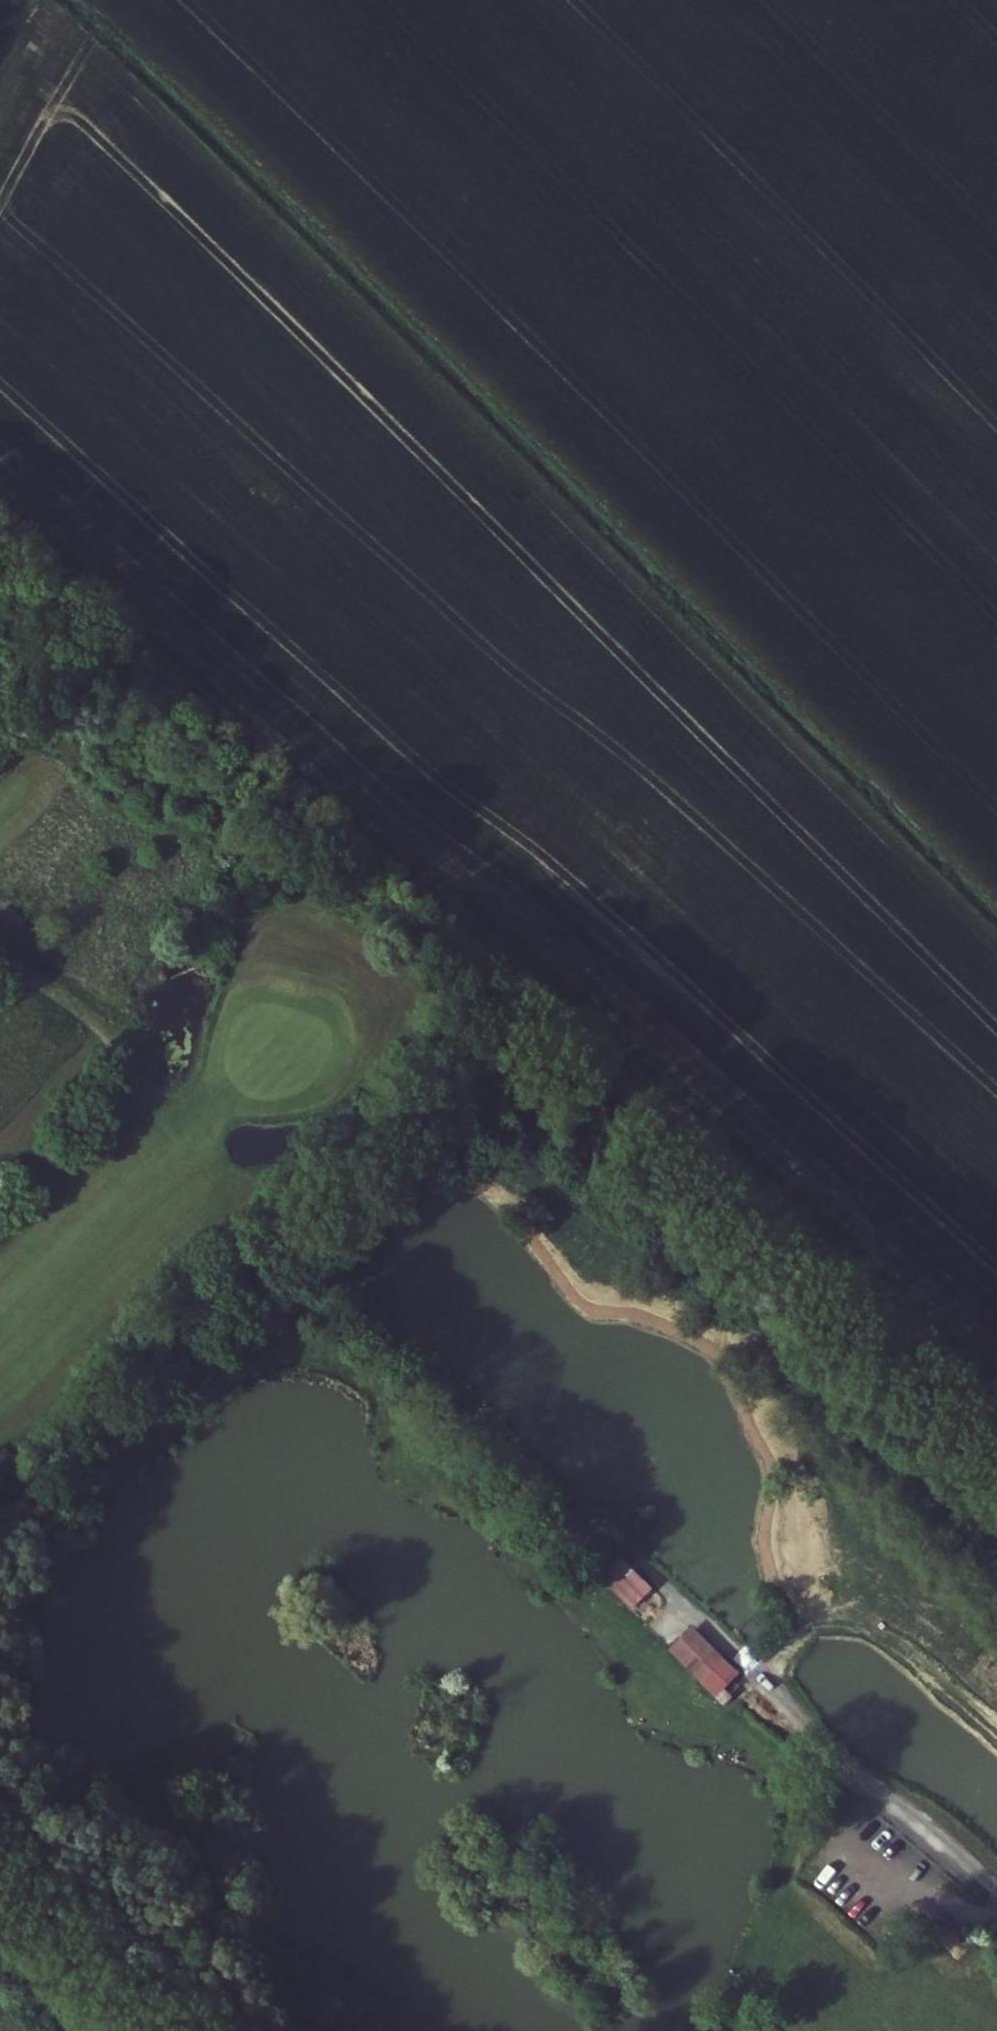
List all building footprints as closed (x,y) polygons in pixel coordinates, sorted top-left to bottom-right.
[(623,1586),(636,1571),(611,1551),(587,1580),(610,1600),(623,1586)] [(625,1613),(638,1598),(623,1586),(610,1600),(625,1613)] [(671,1645),(717,1695),(740,1673),(694,1623),(671,1645)]
